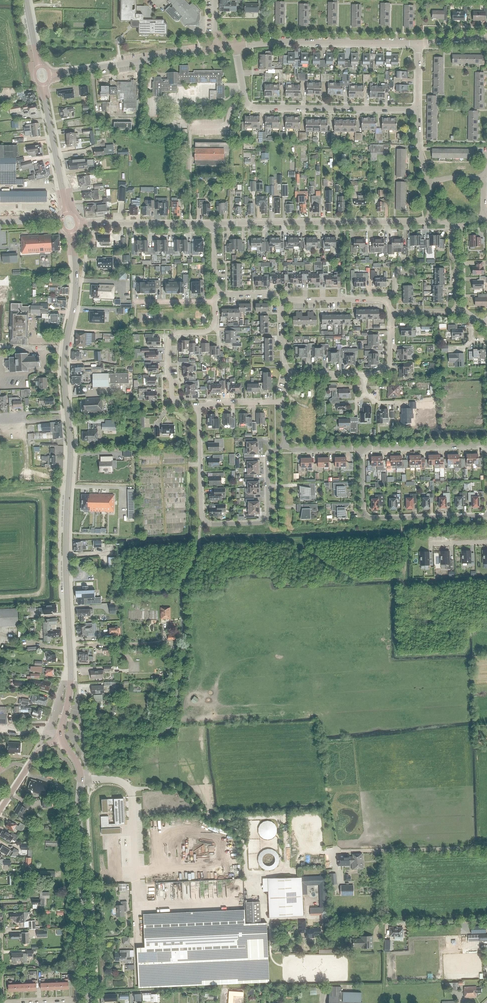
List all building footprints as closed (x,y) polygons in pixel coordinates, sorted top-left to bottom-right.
[(121,22),(132,22),(132,27),(139,27),(139,34),(167,35),(167,23),(164,23),(164,20),(151,20),(151,10),(148,6),(136,6),(136,0),(121,0),(121,22)] [(175,0),(168,0),(172,5),(172,7),(171,8),(169,6),(165,10),(174,20),(175,21),(178,21),(179,20),(185,26),(186,25),(186,26),(187,26),(186,25),(188,24),(189,25),(193,26),(193,25),(196,26),(196,24),(197,23),(175,0)] [(200,13),(201,12),(195,5),(195,6),(192,3),(190,5),(185,0),(175,0),(197,23),(197,22),(199,22),(199,20),(200,20),(200,16),(198,14),(200,13)] [(236,2),(232,2),(230,0),(229,0),(219,0),(219,12),(230,12),(230,11),(236,11),(236,2)] [(244,4),(244,12),(258,12),(258,8),(263,8),(263,1),(258,1),(258,4),(244,4)] [(444,6),(444,11),(433,11),(432,18),(439,19),(444,19),(444,15),(447,15),(447,6),(444,6)] [(463,11),(453,11),(453,21),(463,21),(463,16),(467,16),(467,7),(463,7),(463,11)] [(474,11),(474,21),(484,21),(484,16),(486,16),(486,7),(484,7),(484,11),(474,11)] [(260,55),(260,62),(271,63),(272,56),(274,56),(274,52),(266,52),(266,55),(260,55)] [(295,53),(288,53),(288,56),(283,56),(283,64),(288,64),(288,65),(288,64),(293,64),(293,67),(298,67),(298,60),(295,60),(295,53)] [(301,60),(298,60),(298,67),(302,68),(302,65),(308,65),(308,53),(301,53),(301,60)] [(323,68),(323,61),(319,60),(320,53),(313,53),(313,65),(318,65),(318,68),(323,68)] [(326,61),(323,61),(323,68),(328,68),(328,65),(333,65),(333,53),(326,53),(326,61)] [(343,68),(348,68),(348,61),(345,61),(345,54),(338,54),(338,65),(343,65),(343,68)] [(351,61),(348,61),(348,68),(353,68),(353,65),(358,65),(358,54),(351,54),(351,61)] [(368,68),(373,68),(373,61),(369,61),(370,54),(363,54),(363,61),(361,61),(360,67),(363,67),(363,65),(368,65),(368,68)] [(376,61),(373,61),(373,68),(377,68),(377,65),(383,65),(383,61),(383,54),(376,54),(376,61)] [(398,54),(391,54),(391,57),(386,56),(386,61),(386,64),(391,64),(391,66),(398,66),(398,54)] [(482,55),(474,55),(474,64),(482,64),(482,61),(485,61),(485,56),(482,56),(482,55)] [(153,82),(153,97),(162,97),(162,92),(178,92),(178,87),(183,87),(183,83),(217,83),(217,99),(225,99),(225,86),(223,86),(223,76),(224,76),(224,71),(194,71),(194,73),(189,73),(189,66),(180,66),(180,73),(168,73),(168,79),(161,79),(161,77),(154,77),(154,82),(153,82)] [(394,77),(394,82),(401,82),(401,79),(408,79),(408,72),(397,72),(397,77),(394,77)] [(102,102),(102,112),(117,111),(117,82),(114,82),(113,81),(114,80),(113,79),(110,82),(110,87),(109,87),(109,86),(101,86),(101,92),(100,92),(100,96),(107,96),(110,96),(110,102),(102,102)] [(124,82),(124,99),(124,111),(137,111),(137,82),(134,79),(133,80),(134,81),(132,82),(124,82)] [(401,85),(401,82),(394,82),(394,86),(397,86),(397,92),(408,92),(408,85),(401,85)] [(381,86),(378,86),(377,98),(385,98),(385,93),(388,93),(388,84),(381,84),(381,86)] [(74,90),(66,91),(62,91),(58,92),(59,97),(67,96),(67,99),(74,98),(74,90)] [(23,102),(28,101),(36,100),(34,92),(27,93),(27,97),(26,97),(26,96),(25,96),(25,94),(19,95),(19,98),(22,97),(23,102)] [(38,111),(37,104),(29,105),(29,104),(25,105),(25,104),(20,105),(20,106),(10,107),(10,112),(21,111),(20,107),(23,106),(24,110),(30,109),(30,112),(38,111)] [(74,111),(73,107),(60,109),(62,119),(70,117),(69,112),(74,111)] [(252,128),(252,116),(245,116),(245,122),(242,122),(242,131),(246,131),(246,128),(252,128)] [(273,129),(273,117),(266,117),(266,129),(266,132),(262,132),(262,139),(266,140),(266,135),(268,135),(268,129),(273,129)] [(306,133),(303,133),(303,140),(306,140),(307,135),(309,135),(309,132),(313,132),(313,120),(306,120),(306,133)] [(25,130),(25,133),(27,133),(27,130),(29,129),(29,131),(40,130),(39,123),(32,123),(32,124),(26,125),(27,127),(24,127),(25,130)] [(229,143),(195,143),(195,160),(195,165),(197,165),(197,166),(224,166),(224,160),(224,153),(229,153),(229,143)] [(43,155),(42,145),(28,146),(28,153),(29,153),(29,156),(32,155),(33,157),(38,157),(38,156),(43,155)] [(106,145),(107,148),(95,149),(95,156),(104,156),(104,155),(114,154),(114,145),(106,145)] [(18,154),(18,146),(0,146),(0,171),(0,185),(24,185),(24,180),(16,180),(16,170),(16,163),(24,162),(24,157),(16,159),(18,154)] [(95,167),(94,159),(89,159),(71,161),(69,161),(70,170),(72,169),(72,170),(81,169),(81,168),(90,168),(90,167),(95,167)] [(22,169),(23,170),(34,168),(32,161),(18,165),(20,170),(22,169)] [(47,171),(47,170),(46,170),(45,166),(45,165),(45,164),(44,163),(44,162),(35,164),(38,175),(37,176),(38,179),(49,177),(49,176),(50,176),(51,175),(51,174),(50,172),(49,171),(48,171),(47,171)] [(86,176),(78,177),(80,188),(88,186),(91,186),(90,183),(91,183),(90,176),(86,176)] [(91,193),(91,192),(82,193),(83,199),(91,198),(91,196),(93,196),(94,200),(99,199),(98,190),(93,191),(93,193),(91,193)] [(307,205),(307,196),(308,196),(307,191),(303,191),(295,192),(295,197),(296,197),(296,203),(301,203),(301,204),(300,204),(300,208),(301,208),(301,213),(305,212),(305,205),(307,205)] [(47,202),(47,192),(0,192),(0,202),(47,202)] [(358,200),(354,200),(354,205),(365,205),(365,198),(364,198),(364,194),(358,194),(358,200)] [(312,212),(319,212),(319,205),(320,205),(320,196),(311,196),(311,203),(312,203),(312,205),(312,212)] [(172,197),(172,201),(171,201),(171,207),(172,207),(171,211),(174,211),(174,216),(179,216),(179,208),(177,207),(177,201),(176,201),(176,198),(172,197)] [(248,214),(253,214),(253,204),(250,204),(250,199),(248,199),(248,197),(244,197),(244,205),(247,205),(247,210),(248,210),(248,214)] [(133,215),(137,215),(137,207),(136,207),(136,206),(140,206),(140,198),(136,198),(136,200),(131,200),(131,207),(130,207),(130,215),(131,215),(133,215)] [(331,198),(323,198),(323,203),(325,203),(325,208),(326,208),(326,212),(331,212),(331,198)] [(377,211),(383,211),(383,207),(385,207),(385,199),(379,199),(379,198),(378,198),(378,199),(375,199),(374,203),(377,203),(377,202),(378,202),(378,203),(377,203),(377,211)] [(256,199),(257,205),(261,205),(261,206),(260,206),(260,210),(261,210),(261,214),(266,214),(266,206),(267,206),(266,199),(256,199)] [(142,206),(142,215),(150,215),(150,208),(154,208),(154,200),(145,200),(145,206),(142,206)] [(202,215),(209,215),(209,211),(210,211),(210,204),(205,204),(205,200),(198,200),(198,208),(202,208),(202,211),(202,215)] [(216,204),(216,215),(223,215),(223,211),(227,211),(227,201),(216,202),(216,204)] [(106,208),(106,202),(103,202),(102,202),(102,203),(94,204),(94,203),(87,203),(87,206),(86,206),(87,213),(87,216),(96,215),(109,214),(109,208),(106,208)] [(161,215),(162,216),(163,216),(164,215),(167,215),(167,209),(168,209),(168,202),(155,202),(155,209),(160,209),(160,215),(161,215)] [(98,235),(98,242),(101,242),(100,246),(110,246),(110,233),(104,233),(104,235),(98,235)] [(52,251),(57,250),(60,250),(59,235),(51,235),(51,234),(22,236),(22,241),(21,241),(22,253),(52,252),(52,251)] [(477,235),(470,235),(470,241),(469,241),(469,246),(476,246),(476,247),(480,247),(480,238),(477,238),(477,235)] [(416,246),(416,236),(411,236),(411,241),(408,241),(408,248),(411,248),(411,246),(416,246)] [(416,246),(420,246),(420,248),(425,248),(425,241),(422,241),(422,236),(416,236),(416,246)] [(432,246),(435,246),(435,236),(430,236),(430,241),(427,241),(427,248),(428,248),(428,254),(432,254),(432,248),(432,246)] [(441,236),(435,236),(435,246),(439,246),(439,248),(445,248),(445,241),(441,241),(441,236)] [(320,248),(320,241),(317,241),(317,237),(312,238),(312,246),(317,246),(317,248),(320,248)] [(330,237),(325,237),(325,240),(322,241),(322,248),(325,248),(325,249),(329,249),(329,246),(330,246),(330,237)] [(339,248),(339,241),(336,241),(336,237),(330,237),(330,246),(334,246),(334,248),(339,248)] [(257,247),(257,238),(251,238),(251,242),(248,242),(248,250),(251,250),(251,247),(257,247)] [(262,238),(257,238),(257,247),(257,250),(261,250),(261,252),(265,252),(265,242),(262,242),(262,238)] [(275,238),(269,238),(269,239),(266,239),(266,251),(272,251),(272,247),(275,247),(275,238)] [(284,251),(284,242),(281,242),(281,238),(275,238),(275,247),(275,249),(280,249),(280,251),(284,251)] [(293,238),(288,238),(288,242),(285,242),(285,248),(293,248),(293,247),(294,247),(293,238)] [(302,248),(302,242),(299,242),(299,238),(293,238),(294,247),(294,248),(302,248)] [(312,246),(312,238),(306,238),(306,242),(303,242),(303,248),(307,248),(307,246),(312,246)] [(354,239),(354,247),(351,247),(351,253),(356,253),(356,248),(359,248),(359,239),(354,239)] [(368,253),(368,246),(365,247),(365,239),(359,239),(359,248),(363,248),(363,253),(368,253)] [(378,239),(372,239),(373,246),(370,246),(370,252),(378,252),(378,239)] [(387,245),(384,245),(384,239),(378,239),(378,252),(384,252),(384,255),(387,255),(387,245)] [(397,239),(391,239),(392,245),(388,245),(388,254),(394,254),(394,252),(397,252),(397,239)] [(406,246),(403,246),(403,239),(397,239),(397,252),(403,252),(403,254),(406,254),(406,246)] [(137,241),(137,240),(134,240),(135,248),(131,248),(131,255),(137,255),(137,252),(141,252),(141,241),(137,241)] [(144,240),(144,241),(141,241),(141,252),(144,252),(144,255),(150,255),(150,248),(147,248),(147,240),(144,240)] [(158,241),(158,240),(155,240),(155,248),(152,248),(152,255),(158,255),(158,252),(161,252),(161,241),(158,241)] [(161,252),(165,252),(165,255),(171,254),(171,248),(167,248),(167,240),(164,240),(164,241),(161,241),(161,252)] [(181,251),(181,241),(177,241),(177,240),(175,240),(175,248),(172,248),(172,254),(178,254),(178,251),(181,251)] [(184,240),(181,241),(181,251),(185,251),(185,254),(191,254),(190,248),(187,248),(187,240),(184,240)] [(192,248),(192,255),(198,255),(198,252),(203,252),(203,247),(203,245),(203,240),(200,240),(195,240),(195,248),(192,248)] [(236,249),(236,240),(230,240),(230,245),(227,245),(227,252),(233,252),(233,249),(236,249)] [(242,240),(236,240),(236,249),(240,249),(240,252),(245,252),(245,245),(242,245),(242,240)] [(17,254),(3,255),(3,262),(18,262),(17,254)] [(98,259),(98,268),(103,268),(103,269),(113,269),(113,258),(103,258),(103,259),(98,259)] [(472,274),(483,274),(483,267),(482,262),(476,262),(476,265),(476,267),(472,267),(472,274)] [(351,279),(354,279),(354,287),(360,287),(360,273),(354,273),(354,270),(351,270),(351,279)] [(375,286),(381,286),(380,277),(377,278),(377,273),(375,273),(375,270),(371,270),(371,279),(375,279),(375,286)] [(279,283),(278,275),(275,275),(275,272),(270,272),(270,274),(270,280),(273,280),(273,284),(279,283)] [(287,280),(287,272),(282,272),(281,275),(278,275),(279,283),(284,283),(284,280),(287,280)] [(296,283),(296,274),(293,274),(293,272),(287,272),(287,280),(290,280),(291,283),(296,283)] [(296,274),(296,283),(302,283),(302,280),(305,280),(305,272),(299,272),(299,274),(296,274)] [(310,272),(305,272),(305,280),(308,280),(308,283),(314,283),(314,274),(310,274),(310,272)] [(322,280),(322,273),(322,272),(317,272),(317,274),(314,274),(314,283),(320,283),(319,280),(322,280)] [(334,275),(331,275),(331,284),(337,284),(337,281),(340,281),(340,272),(334,272),(334,275)] [(261,286),(261,277),(258,277),(258,275),(255,275),(255,273),(252,273),(252,282),(256,282),(256,286),(261,286)] [(322,273),(322,280),(323,281),(326,281),(326,284),(331,284),(331,275),(328,275),(328,273),(322,273)] [(368,273),(360,273),(360,287),(365,287),(365,279),(368,279),(368,273)] [(261,277),(261,286),(267,285),(267,281),(270,281),(270,280),(270,274),(264,275),(264,277),(261,277)] [(486,283),(486,277),(479,277),(479,281),(473,281),(473,289),(483,288),(483,283),(486,283)] [(144,293),(144,280),(133,281),(133,289),(137,289),(137,293),(144,293)] [(159,288),(159,280),(149,280),(149,293),(155,293),(155,288),(159,288)] [(200,280),(200,283),(192,283),(192,293),(193,293),(193,294),(196,294),(196,293),(200,293),(200,286),(203,286),(203,280),(200,280)] [(188,289),(188,283),(177,283),(177,293),(184,293),(184,289),(188,289)] [(94,299),(113,299),(114,285),(99,284),(99,286),(91,285),(91,297),(94,297),(94,299)] [(68,288),(61,287),(61,286),(49,285),(49,290),(57,290),(59,290),(59,294),(68,294),(68,288)] [(478,294),(478,298),(475,298),(475,305),(482,305),(482,307),(486,307),(486,298),(486,294),(478,294)] [(55,307),(57,307),(66,307),(66,301),(67,301),(67,299),(66,299),(57,298),(55,298),(51,298),(51,303),(55,303),(55,307)] [(11,304),(11,340),(11,341),(11,344),(22,344),(22,345),(27,345),(27,339),(28,339),(28,324),(28,321),(28,314),(40,314),(40,306),(29,306),(29,307),(22,307),(22,304),(14,304),(11,304)] [(263,311),(268,311),(268,304),(256,304),(256,312),(260,311),(260,316),(263,316),(263,311)] [(42,314),(42,318),(45,318),(51,318),(50,323),(55,323),(55,325),(57,325),(58,325),(58,323),(59,323),(59,313),(57,313),(50,313),(50,311),(42,311),(42,314)] [(90,312),(90,322),(103,322),(104,313),(100,313),(100,312),(95,312),(95,313),(90,312)] [(401,329),(401,336),(408,336),(408,337),(415,337),(415,325),(407,325),(407,328),(401,329)] [(462,329),(455,329),(455,325),(448,325),(448,331),(449,332),(452,332),(452,339),(455,339),(455,337),(462,337),(462,333),(463,333),(463,328),(462,328),(462,329)] [(225,331),(225,337),(236,337),(236,331),(240,331),(240,328),(233,328),(233,331),(225,331)] [(95,334),(76,333),(75,347),(84,347),(84,345),(91,345),(91,342),(95,342),(95,334)] [(149,346),(157,346),(157,345),(160,345),(160,338),(154,338),(154,335),(145,335),(146,338),(149,338),(149,346)] [(236,337),(225,337),(225,343),(233,343),(233,347),(241,346),(241,343),(239,343),(239,340),(236,340),(236,337)] [(378,340),(368,340),(368,345),(365,345),(365,348),(372,348),(372,345),(378,345),(378,340)] [(188,349),(190,349),(189,346),(188,346),(188,344),(188,341),(182,341),(182,346),(179,346),(179,352),(184,352),(184,349),(188,349)] [(209,349),(209,347),(209,343),(202,343),(202,348),(199,348),(199,354),(205,354),(205,352),(209,352),(210,352),(210,349),(209,349)] [(309,343),(309,344),(310,351),(313,350),(313,357),(318,357),(317,347),(314,347),(314,343),(309,343)] [(199,348),(196,348),(196,344),(189,344),(188,344),(188,346),(189,346),(190,349),(190,352),(194,352),(194,355),(199,354),(199,348)] [(297,357),(302,357),(301,344),(293,344),(293,352),(297,352),(297,357)] [(302,357),(307,357),(307,353),(308,351),(310,351),(309,344),(301,344),(302,357)] [(321,347),(317,347),(318,357),(323,357),(322,350),(325,350),(326,346),(326,344),(321,344),(321,347)] [(407,359),(407,355),(410,355),(413,352),(412,350),(410,350),(410,349),(411,349),(411,345),(403,345),(403,349),(398,349),(398,352),(399,352),(399,359),(407,359)] [(217,351),(217,346),(210,346),(210,347),(209,347),(209,349),(210,349),(210,352),(210,355),(214,355),(214,357),(220,357),(220,351),(217,351)] [(333,351),(331,352),(331,349),(329,349),(329,346),(327,346),(326,346),(325,350),(326,355),(328,355),(329,362),(334,362),(333,351)] [(358,358),(357,348),(349,349),(350,364),(355,364),(355,358),(358,358)] [(141,353),(147,353),(147,359),(158,359),(158,352),(149,352),(149,349),(141,349),(141,353)] [(333,351),(334,362),(339,362),(338,355),(341,355),(342,355),(341,351),(341,349),(337,349),(337,351),(333,351)] [(342,355),(341,355),(341,358),(345,358),(345,365),(350,364),(349,349),(341,349),(341,351),(342,355)] [(469,360),(473,360),(473,358),(478,358),(478,359),(480,359),(486,358),(486,349),(480,350),(477,350),(477,349),(473,349),(473,351),(468,351),(469,360)] [(369,356),(369,359),(379,359),(379,353),(374,353),(374,350),(365,351),(365,356),(369,356)] [(79,360),(81,360),(81,354),(79,354),(79,352),(72,352),(72,360),(79,360)] [(40,367),(40,363),(40,360),(40,356),(29,356),(29,353),(16,353),(16,357),(9,357),(9,360),(6,360),(6,367),(10,367),(10,372),(30,371),(30,368),(40,367)] [(463,361),(463,354),(455,354),(449,354),(449,362),(455,362),(455,365),(462,365),(462,361),(463,361)] [(379,359),(369,359),(369,364),(365,364),(365,367),(371,367),(371,364),(379,364),(379,359)] [(183,366),(183,372),(193,371),(193,368),(196,367),(195,362),(188,362),(188,366),(183,366)] [(148,372),(158,372),(158,365),(151,365),(151,363),(145,363),(145,368),(148,368),(148,372)] [(399,367),(399,377),(407,377),(407,372),(413,372),(412,363),(403,363),(403,367),(399,367)] [(77,365),(77,366),(71,366),(71,374),(85,374),(85,375),(92,375),(101,374),(101,372),(101,368),(84,368),(84,365),(77,365)] [(193,371),(183,372),(183,377),(189,377),(189,380),(196,380),(196,375),(193,374),(193,371)] [(108,387),(108,384),(129,384),(129,374),(108,374),(101,374),(92,375),(93,387),(108,387)] [(143,378),(147,378),(147,385),(157,385),(156,377),(149,378),(149,375),(143,375),(143,378)] [(74,394),(76,394),(76,395),(84,394),(84,391),(86,391),(86,388),(84,388),(84,385),(81,385),(81,376),(72,376),(71,376),(71,385),(76,385),(76,389),(74,388),(73,389),(75,389),(74,394)] [(47,388),(47,378),(37,378),(37,381),(39,381),(39,388),(47,388)] [(230,388),(230,393),(235,393),(235,378),(231,379),(231,381),(226,381),(226,388),(230,388)] [(238,381),(238,384),(235,384),(235,378),(235,393),(240,393),(240,388),(244,388),(244,381),(238,381)] [(216,393),(216,384),(214,384),(214,380),(211,380),(211,381),(208,381),(208,388),(211,388),(211,393),(216,393)] [(186,384),(186,390),(195,390),(195,386),(198,386),(198,381),(191,381),(191,384),(186,384)] [(216,384),(216,393),(222,393),(222,388),(225,388),(225,381),(220,381),(219,384),(216,384)] [(399,386),(388,386),(388,393),(388,397),(395,397),(395,396),(399,396),(399,386)] [(147,392),(147,388),(139,389),(139,395),(147,395),(147,400),(150,400),(157,399),(157,392),(147,392)] [(339,400),(339,397),(350,397),(350,389),(339,389),(337,389),(336,389),(336,390),(336,397),(332,397),(332,400),(339,400)] [(195,390),(186,390),(186,395),(191,395),(191,398),(198,398),(198,393),(195,393),(195,390)] [(14,408),(22,407),(22,401),(20,401),(20,398),(16,398),(16,397),(9,398),(9,405),(13,405),(14,408)] [(101,398),(85,399),(85,400),(80,401),(81,412),(87,412),(87,413),(102,412),(101,398)] [(340,403),(340,400),(339,400),(332,400),(332,404),(337,404),(337,410),(346,410),(346,403),(340,403)] [(412,408),(416,408),(416,402),(409,402),(410,408),(402,408),(402,414),(401,414),(401,425),(407,424),(407,423),(411,423),(411,418),(413,418),(412,408)] [(363,416),(360,416),(360,422),(365,422),(370,422),(370,418),(370,413),(371,413),(371,407),(363,407),(363,416)] [(376,413),(376,423),(383,423),(389,422),(389,417),(388,417),(388,409),(381,409),(381,413),(376,413)] [(248,419),(248,413),(240,414),(240,424),(248,424),(248,426),(251,426),(251,419),(248,419)] [(265,423),(264,413),(256,413),(257,424),(265,423)] [(219,419),(215,419),(215,414),(207,414),(207,426),(212,425),(212,428),(219,428),(219,419)] [(231,414),(223,414),(223,425),(231,425),(231,428),(235,428),(235,419),(231,419),(231,414)] [(350,427),(350,432),(357,432),(357,423),(350,423),(350,419),(339,419),(339,427),(350,427)] [(105,424),(105,430),(109,430),(109,429),(116,429),(116,420),(105,420),(105,424)] [(41,424),(42,431),(50,431),(50,432),(28,434),(28,440),(34,440),(53,439),(54,439),(56,439),(57,438),(63,438),(61,422),(50,423),(50,424),(48,424),(48,423),(41,424)] [(155,428),(155,436),(160,436),(160,433),(162,433),(162,434),(174,433),(174,425),(167,425),(162,425),(162,429),(159,429),(159,428),(155,428)] [(97,430),(88,430),(88,432),(82,432),(82,441),(88,441),(88,442),(97,442),(97,430)] [(247,448),(258,448),(258,441),(257,441),(257,442),(251,442),(251,439),(253,439),(253,438),(244,439),(244,442),(247,442),(247,448)] [(223,447),(222,439),(215,439),(215,443),(208,443),(208,451),(219,451),(219,447),(223,447)] [(258,448),(247,448),(247,454),(244,454),(244,457),(253,457),(251,457),(251,454),(258,454),(258,448)] [(444,468),(449,468),(450,465),(450,464),(453,464),(453,453),(449,454),(449,455),(447,455),(448,461),(444,461),(444,468)] [(463,468),(463,467),(463,460),(459,460),(459,455),(458,455),(458,454),(453,453),(453,464),(453,467),(455,468),(463,468)] [(463,460),(463,467),(470,467),(470,464),(472,464),(472,454),(470,454),(467,453),(466,457),(467,457),(467,460),(463,460)] [(475,465),(476,466),(478,466),(478,467),(482,467),(482,460),(478,460),(478,457),(478,456),(478,453),(474,453),(474,454),(472,454),(472,464),(475,464),(475,465)] [(409,456),(409,462),(406,462),(406,468),(415,468),(415,454),(410,455),(410,456),(409,456)] [(425,469),(425,468),(425,461),(425,458),(421,458),(421,455),(419,456),(419,455),(415,454),(415,468),(421,468),(421,469),(425,469)] [(429,461),(425,461),(425,468),(432,467),(431,465),(434,465),(434,454),(430,454),(430,455),(428,455),(429,461)] [(437,468),(444,468),(444,461),(440,461),(440,455),(438,455),(438,454),(434,454),(434,465),(434,468),(437,468)] [(50,465),(55,465),(55,456),(48,455),(47,464),(45,464),(45,467),(50,467),(50,465)] [(209,466),(212,466),(213,467),(215,467),(216,466),(219,466),(219,461),(222,461),(222,455),(215,455),(215,459),(209,459),(209,466)] [(367,471),(372,471),(374,471),(374,466),(377,466),(377,457),(375,457),(375,456),(371,455),(371,459),(371,462),(367,463),(367,471)] [(387,468),(387,462),(383,462),(382,459),(383,459),(382,455),(379,456),(377,457),(377,466),(380,466),(381,469),(383,469),(387,468)] [(396,466),(396,455),(391,455),(391,456),(390,456),(390,462),(387,462),(387,468),(396,468),(396,466)] [(402,468),(406,468),(406,462),(402,462),(401,456),(400,456),(400,455),(396,455),(396,466),(399,465),(399,468),(402,468)] [(101,462),(99,462),(100,469),(100,472),(112,471),(112,469),(112,461),(113,460),(113,456),(100,457),(100,461),(101,461),(101,462)] [(335,463),(332,463),(332,470),(332,471),(338,471),(338,467),(341,467),(340,457),(335,458),(335,463)] [(346,457),(340,457),(341,467),(341,470),(353,469),(353,463),(346,463),(346,457)] [(247,468),(258,468),(258,461),(258,462),(251,462),(251,459),(253,459),(253,458),(244,459),(244,462),(247,462),(247,468)] [(298,472),(301,471),(304,471),(304,468),(307,468),(306,458),(301,458),(301,464),(298,464),(298,472)] [(312,458),(306,458),(307,468),(312,468),(312,470),(315,470),(315,464),(312,464),(312,458)] [(315,464),(315,470),(315,471),(321,471),(321,467),(324,467),(323,458),(318,458),(318,464),(315,464)] [(329,458),(323,458),(324,467),(329,467),(329,470),(332,470),(332,463),(329,463),(329,458)] [(258,468),(247,468),(248,474),(245,474),(245,477),(254,477),(252,477),(252,474),(258,474),(258,468)] [(223,477),(223,472),(212,473),(212,477),(209,477),(209,485),(221,485),(221,477),(223,477)] [(248,482),(248,488),(259,488),(259,481),(258,481),(252,482),(252,479),(254,479),(254,478),(245,479),(245,482),(248,482)] [(341,496),(341,497),(347,497),(345,486),(348,486),(347,482),(333,483),(333,490),(337,489),(337,496),(341,496)] [(301,496),(315,496),(315,483),(309,483),(309,488),(308,488),(308,487),(300,486),(300,492),(301,492),(301,496)] [(225,495),(225,488),(214,489),(216,489),(217,492),(211,492),(211,495),(210,495),(210,496),(210,497),(210,498),(210,499),(211,501),(214,500),(220,500),(222,500),(221,497),(223,497),(224,497),(225,496),(225,495)] [(259,488),(248,488),(248,494),(245,494),(245,497),(254,497),(252,497),(252,494),(259,494),(259,488)] [(439,498),(440,502),(438,502),(438,506),(440,506),(440,508),(441,508),(441,509),(445,509),(445,508),(446,508),(446,501),(450,501),(449,493),(443,493),(443,497),(439,498)] [(456,506),(456,508),(457,508),(457,509),(462,509),(462,508),(463,507),(463,500),(466,500),(466,493),(460,493),(460,497),(456,497),(456,502),(455,502),(455,506),(456,506)] [(472,500),(472,507),(473,507),(473,508),(478,508),(478,507),(479,507),(479,505),(480,505),(480,501),(479,501),(478,497),(474,497),(474,493),(468,493),(468,500),(472,500)] [(90,510),(90,509),(113,510),(112,512),(114,512),(114,499),(113,499),(114,495),(89,494),(89,495),(82,495),(82,510),(90,510)] [(376,499),(372,499),(372,504),(371,504),(371,508),(372,508),(372,510),(373,510),(373,511),(377,511),(377,509),(378,509),(378,505),(384,505),(384,494),(384,495),(375,495),(376,499)] [(395,509),(396,509),(396,502),(400,502),(400,494),(394,494),(394,499),(390,499),(390,503),(389,503),(389,507),(390,507),(390,509),(391,509),(391,510),(395,510),(395,509)] [(406,507),(406,509),(408,509),(408,510),(412,510),(412,509),(413,509),(413,501),(416,501),(416,494),(410,494),(410,498),(406,498),(406,503),(405,503),(405,507),(406,507)] [(423,507),(423,508),(424,508),(424,509),(428,509),(428,508),(430,508),(429,501),(433,501),(433,494),(427,494),(427,498),(423,498),(423,502),(422,503),(422,507),(423,507)] [(248,502),(248,508),(259,508),(259,501),(259,502),(252,502),(252,499),(254,499),(254,498),(245,499),(245,502),(248,502)] [(349,504),(350,503),(332,504),(332,511),(337,511),(337,517),(341,517),(341,518),(347,518),(345,508),(346,507),(347,507),(348,506),(349,505),(349,504)] [(317,511),(317,504),(302,504),(302,508),(300,519),(310,519),(310,511),(317,511)] [(217,505),(217,508),(210,508),(210,516),(221,516),(221,511),(225,511),(225,505),(217,505)] [(259,508),(248,508),(249,514),(245,514),(246,518),(254,518),(254,517),(253,518),(253,514),(259,514),(259,508)] [(74,542),(74,546),(74,552),(83,552),(83,549),(86,549),(86,545),(83,545),(83,541),(74,542)] [(470,565),(474,564),(474,556),(470,556),(470,551),(468,551),(468,550),(464,550),(464,551),(462,551),(462,563),(470,563),(470,565)] [(422,552),(420,552),(420,566),(429,565),(433,565),(432,557),(429,557),(429,552),(426,552),(426,551),(422,551),(422,552)] [(454,569),(453,561),(449,561),(449,551),(447,551),(443,551),(440,551),(441,564),(446,564),(446,569),(454,569)] [(108,557),(108,567),(116,567),(116,557),(108,557)] [(76,590),(76,599),(78,599),(78,605),(101,603),(101,598),(95,598),(95,595),(95,592),(94,592),(94,589),(88,589),(88,587),(83,587),(83,590),(76,590)] [(52,612),(56,612),(56,611),(57,611),(57,607),(56,607),(56,605),(50,605),(50,606),(44,606),(44,608),(39,608),(39,614),(44,614),(52,614),(52,612)] [(0,609),(0,626),(18,626),(17,608),(0,609)] [(170,619),(170,608),(161,608),(161,619),(170,619)] [(77,610),(77,616),(79,616),(80,621),(84,621),(84,616),(90,616),(90,609),(77,610)] [(43,629),(51,628),(51,625),(57,625),(56,619),(43,620),(43,629)] [(90,633),(90,632),(90,631),(92,630),(92,623),(86,623),(86,625),(78,625),(78,630),(77,630),(78,633),(78,637),(87,636),(88,635),(89,635),(89,634),(89,633),(90,633)] [(56,637),(57,637),(61,637),(61,629),(57,629),(51,630),(51,628),(43,629),(44,641),(47,641),(47,643),(50,643),(50,638),(56,638),(56,637)] [(109,628),(110,633),(113,633),(113,636),(119,636),(118,628),(109,628)] [(48,657),(48,661),(49,661),(49,662),(51,662),(51,661),(56,662),(56,661),(57,658),(56,658),(56,657),(55,657),(55,655),(52,655),(52,653),(51,653),(51,652),(46,651),(46,652),(46,653),(46,657),(48,657)] [(80,657),(80,662),(88,662),(88,660),(93,661),(93,656),(88,656),(88,653),(85,653),(82,653),(80,653),(79,653),(79,656),(80,657)] [(31,666),(31,670),(41,672),(41,671),(45,672),(45,675),(46,675),(47,676),(48,675),(53,676),(53,675),(53,674),(53,673),(53,672),(54,669),(46,668),(42,667),(42,666),(31,666)] [(102,670),(91,670),(91,678),(103,677),(102,670)] [(49,690),(50,686),(51,686),(51,685),(51,684),(51,683),(43,680),(42,682),(35,680),(29,680),(28,684),(41,687),(40,689),(43,690),(44,689),(49,690)] [(104,694),(103,686),(91,686),(92,694),(94,694),(94,699),(102,698),(102,694),(104,694)] [(33,695),(32,701),(36,702),(36,703),(45,705),(47,698),(38,695),(38,696),(33,695)] [(21,710),(29,710),(28,712),(33,714),(32,716),(39,719),(40,718),(41,718),(41,716),(41,715),(43,709),(39,708),(38,711),(30,708),(30,706),(21,706),(21,710)] [(20,753),(21,743),(8,742),(7,753),(15,754),(15,752),(20,753)] [(46,797),(47,792),(48,792),(50,784),(37,780),(37,781),(31,780),(28,789),(34,791),(33,792),(46,797)] [(102,799),(102,812),(108,812),(108,805),(112,804),(113,824),(109,824),(108,816),(101,817),(101,834),(102,834),(102,833),(120,832),(120,833),(121,833),(121,828),(120,828),(119,824),(122,824),(121,798),(102,799)] [(52,801),(52,800),(42,800),(42,808),(52,808),(52,807),(56,807),(56,801),(52,801)] [(24,817),(27,812),(26,812),(28,809),(31,805),(25,801),(22,806),(19,804),(14,812),(24,817)] [(260,836),(276,836),(276,819),(260,819),(260,836)] [(14,828),(21,832),(25,825),(20,823),(19,826),(16,824),(15,823),(13,823),(10,821),(9,823),(8,823),(8,824),(7,824),(6,826),(6,827),(13,831),(14,828)] [(18,836),(12,832),(11,835),(6,832),(5,833),(2,831),(0,835),(0,836),(7,840),(6,840),(10,843),(12,839),(15,841),(18,836)] [(11,856),(16,856),(19,851),(14,848),(12,851),(10,850),(2,845),(0,850),(0,851),(7,855),(8,854),(11,856)] [(120,849),(107,850),(108,862),(120,862),(120,849)] [(363,868),(362,855),(352,855),(352,857),(349,857),(349,855),(337,856),(337,868),(350,867),(350,865),(351,864),(352,870),(358,870),(358,868),(363,868)] [(328,919),(327,876),(268,878),(270,918),(303,916),(302,894),(307,894),(307,885),(319,885),(320,907),(310,908),(310,914),(322,913),(322,919),(328,919)] [(353,887),(341,887),(341,897),(353,897),(353,887)] [(45,905),(45,898),(41,898),(41,897),(40,897),(40,899),(33,899),(33,904),(37,904),(37,905),(45,905)] [(117,916),(124,916),(124,911),(127,910),(127,901),(121,901),(121,904),(116,905),(116,907),(113,907),(113,913),(117,912),(117,916)] [(260,902),(246,902),(246,922),(261,922),(260,902)] [(269,981),(267,923),(245,924),(245,910),(143,914),(145,947),(137,947),(138,986),(269,981)] [(29,912),(20,912),(20,914),(10,914),(10,918),(13,918),(13,921),(14,921),(16,921),(16,922),(24,922),(24,918),(27,918),(30,912),(29,912)] [(314,938),(314,935),(318,935),(318,934),(321,934),(320,928),(306,929),(306,927),(306,920),(298,920),(299,933),(305,933),(305,938),(314,938)] [(389,927),(389,935),(402,936),(402,927),(389,927)] [(22,944),(29,943),(29,933),(22,933),(22,934),(11,934),(11,939),(19,939),(20,940),(21,940),(22,941),(22,942),(22,944)] [(349,947),(361,946),(361,948),(373,948),(373,936),(361,936),(361,938),(353,939),(350,937),(349,947)] [(27,962),(27,957),(33,956),(33,950),(27,950),(27,953),(23,954),(23,953),(12,954),(12,960),(13,960),(13,963),(13,964),(16,964),(17,963),(17,960),(22,960),(22,962),(27,962)] [(120,953),(115,953),(115,960),(124,960),(124,962),(131,962),(131,956),(133,956),(133,950),(120,950),(120,953)] [(453,983),(453,988),(453,990),(459,990),(459,984),(463,984),(462,981),(457,981),(457,982),(453,982),(453,983)] [(330,987),(329,1002),(362,1002),(361,1002),(362,992),(341,992),(341,987),(330,986),(330,987)] [(475,997),(475,993),(481,992),(481,987),(477,988),(477,986),(464,987),(465,998),(475,997)] [(243,996),(243,992),(229,991),(228,1002),(233,1002),(233,995),(243,996)] [(143,1002),(159,1001),(159,993),(142,994),(143,1002)]
